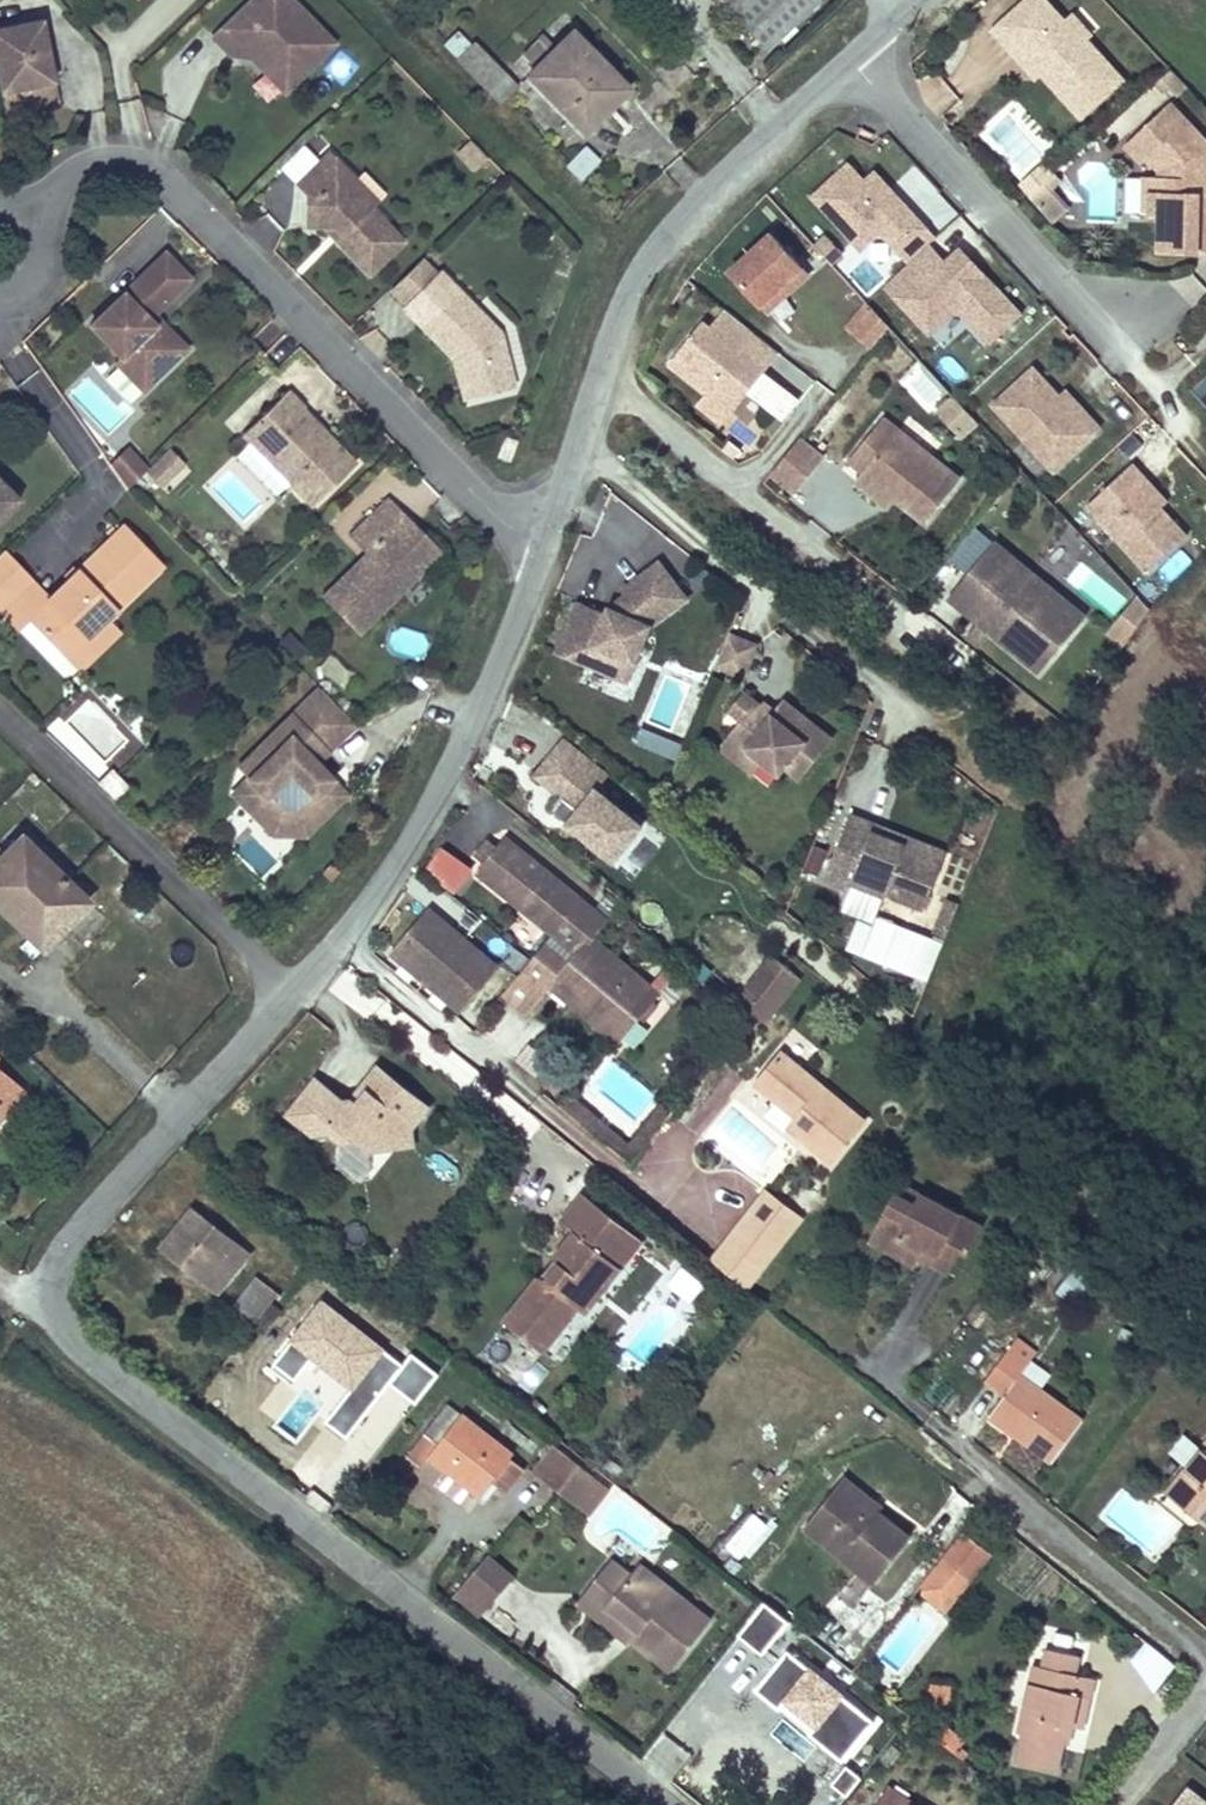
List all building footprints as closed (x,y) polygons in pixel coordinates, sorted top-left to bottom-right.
[(212,28),(231,47),(239,38),(250,49),(263,45),(293,73),(333,33),(300,0),(239,0),(212,28)] [(818,0),(743,0),(731,11),(766,48),(818,0)] [(1014,48),(1020,43),(1040,65),(1079,108),(1121,70),(1084,29),(1081,32),(1053,0),(1013,0),(990,21),(1014,48)] [(0,21),(0,78),(2,86),(19,82),(24,103),(59,95),(51,54),(45,55),(43,46),(49,44),(42,12),(0,21)] [(515,87),(458,28),(442,43),(500,102),(515,87)] [(581,131),(625,88),(570,32),(527,76),(581,131)] [(1014,48),(1013,49),(1033,71),(1040,65),(1020,43),(1014,48)] [(284,82),(293,73),(263,45),(250,49),(284,82)] [(19,82),(2,86),(6,107),(24,103),(19,82)] [(1124,136),(1141,155),(1147,150),(1159,162),(1159,165),(1158,183),(1150,182),(1149,203),(1158,203),(1157,238),(1205,241),(1205,133),(1168,94),(1124,136)] [(338,221),(349,232),(343,238),(375,269),(409,235),(373,200),(360,187),(355,173),(329,146),(295,179),(309,192),(318,191),(321,222),(327,222),(338,221)] [(578,178),(599,158),(589,146),(566,166),(578,178)] [(1043,156),(1018,179),(1027,189),(1029,187),(1053,166),(1043,156)] [(847,157),(813,189),(860,242),(880,224),(908,255),(929,235),(934,230),(874,165),(864,174),(847,157)] [(1158,183),(1159,165),(1142,165),(1141,202),(1149,203),(1150,182),(1158,183)] [(1053,166),(1029,187),(1053,213),(1067,201),(1050,183),(1059,174),(1053,166)] [(378,195),(355,173),(360,187),(373,200),(378,195)] [(321,222),(318,191),(309,192),(311,222),(321,222)] [(327,222),(343,238),(349,232),(338,221),(327,222)] [(810,274),(773,234),(732,271),(763,304),(783,286),(790,292),(810,274)] [(945,254),(929,235),(908,255),(883,278),(928,326),(957,300),(990,334),(1021,306),(960,240),(945,254)] [(165,243),(90,317),(120,348),(115,354),(131,370),(141,359),(154,373),(187,340),(162,314),(157,318),(149,310),(153,306),(191,269),(165,243)] [(506,326),(463,284),(427,320),(457,349),(462,344),(468,350),(476,382),(519,370),(506,326)] [(783,286),(763,304),(769,312),(790,292),(783,286)] [(854,328),(873,303),(868,297),(848,322),(854,328)] [(871,346),(890,321),(873,303),(854,328),(871,346)] [(153,306),(149,310),(157,318),(162,314),(153,306)] [(704,322),(671,363),(733,413),(766,372),(740,351),(756,332),(726,308),(711,327),(704,322)] [(141,359),(131,370),(144,383),(154,373),(141,359)] [(1059,389),(1033,360),(993,396),(1053,463),(1100,421),(1086,405),(1079,411),(1059,389)] [(919,362),(902,381),(931,408),(948,389),(919,362)] [(1205,404),(1205,372),(1205,371),(1189,390),(1205,404)] [(311,411),(303,404),(307,399),(309,397),(292,381),(248,426),(320,496),(362,453),(315,407),(311,411)] [(1086,405),(1065,382),(1059,389),(1079,411),(1086,405)] [(975,412),(959,395),(953,389),(937,405),(958,428),(975,412)] [(315,407),(307,399),(303,404),(311,411),(315,407)] [(960,477),(883,415),(849,457),(864,468),(897,495),(926,518),(960,477)] [(518,438),(506,434),(498,455),(510,459),(518,438)] [(797,492),(827,454),(801,434),(772,472),(797,492)] [(107,459),(127,484),(148,466),(128,442),(107,459)] [(146,468),(165,487),(188,463),(169,445),(146,468)] [(1132,456),(1085,498),(1146,565),(1186,529),(1160,500),(1139,477),(1146,471),(1132,456)] [(864,468),(856,477),(890,505),(897,495),(864,468)] [(1167,494),(1146,471),(1139,477),(1160,500),(1167,494)] [(25,497),(1,474),(0,475),(0,523),(25,497)] [(396,487),(357,527),(367,536),(373,529),(381,537),(374,543),(330,587),(367,623),(433,557),(426,551),(443,533),(421,511),(417,515),(410,509),(414,504),(396,487)] [(414,504),(410,509),(417,515),(421,511),(414,504)] [(53,601),(39,615),(77,653),(116,613),(168,559),(130,522),(53,601)] [(373,529),(367,536),(374,543),(381,537),(373,529)] [(443,533),(426,551),(433,557),(450,540),(443,533)] [(1038,665),(1084,609),(1065,594),(1059,602),(1022,572),(1028,564),(993,535),(966,567),(983,581),(964,604),(1038,665)] [(0,558),(0,609),(5,614),(35,583),(5,553),(0,558)] [(586,666),(617,679),(624,661),(635,665),(650,627),(686,600),(658,564),(622,592),(629,602),(615,613),(609,610),(606,616),(577,604),(562,642),(591,653),(586,666)] [(1065,594),(1028,564),(1022,572),(1059,602),(1065,594)] [(983,581),(966,567),(947,590),(964,604),(983,581)] [(53,601),(35,583),(5,614),(23,632),(39,615),(53,601)] [(116,613),(77,653),(90,665),(128,625),(116,613)] [(756,646),(728,635),(715,667),(743,678),(756,646)] [(591,653),(562,642),(557,655),(586,666),(591,653)] [(635,665),(624,661),(617,679),(627,683),(635,665)] [(321,741),(355,707),(327,680),(287,721),(298,731),(258,772),(274,788),(266,796),(287,817),(313,817),(334,795),(325,787),(341,770),(324,754),(330,749),(321,741)] [(766,764),(782,776),(788,770),(803,782),(835,741),(784,702),(776,713),(773,717),(763,709),(745,695),(732,713),(744,723),(733,737),(766,764)] [(776,713),(766,705),(763,709),(773,717),(776,713)] [(363,715),(355,707),(321,741),(330,749),(363,715)] [(733,737),(722,750),(756,777),(766,764),(733,737)] [(610,777),(566,740),(537,776),(559,795),(564,799),(553,811),(615,862),(644,827),(599,791),(610,777)] [(356,785),(341,770),(325,787),(334,795),(313,817),(287,817),(266,796),(274,788),(258,772),(243,787),(284,827),(316,826),(356,785)] [(131,790),(114,772),(100,786),(117,803),(131,790)] [(549,808),(553,811),(564,799),(559,795),(549,808)] [(858,813),(833,878),(858,887),(861,881),(932,907),(951,857),(879,830),(882,822),(858,813)] [(237,852),(261,876),(285,852),(261,828),(237,852)] [(20,835),(0,856),(0,910),(41,949),(87,901),(20,835)] [(563,884),(507,838),(494,855),(480,872),(536,918),(563,884)] [(442,843),(424,867),(456,891),(474,867),(442,843)] [(593,938),(607,920),(563,884),(536,918),(556,934),(513,987),(543,1010),(559,990),(621,1041),(661,993),(593,938)] [(497,963),(427,906),(391,950),(461,1007),(497,963)] [(780,959),(755,990),(758,992),(768,1001),(794,970),(780,959)] [(939,972),(926,968),(920,985),(932,989),(939,972)] [(794,970),(768,1001),(784,1013),(809,982),(794,970)] [(543,1010),(513,987),(506,994),(536,1018),(543,1010)] [(748,1004),(758,1013),(768,1001),(758,992),(748,1004)] [(632,1051),(671,1002),(661,993),(621,1041),(632,1051)] [(871,1121),(788,1053),(763,1084),(802,1116),(810,1123),(802,1132),(837,1161),(871,1121)] [(406,1126),(425,1102),(374,1061),(357,1084),(363,1089),(354,1100),(347,1095),(338,1097),(310,1075),(292,1098),(322,1123),(326,1117),(350,1136),(362,1145),(380,1145),(399,1120),(406,1126)] [(16,1090),(0,1074),(0,1105),(16,1090)] [(363,1089),(357,1084),(347,1095),(354,1100),(363,1089)] [(322,1123),(292,1098),(283,1110),(306,1129),(318,1128),(322,1123)] [(810,1123),(802,1116),(794,1126),(802,1132),(810,1123)] [(350,1136),(326,1117),(322,1123),(318,1128),(331,1138),(350,1136)] [(406,1126),(399,1120),(380,1145),(407,1144),(406,1126)] [(598,1248),(619,1222),(581,1191),(557,1220),(572,1231),(554,1253),(560,1259),(551,1271),(544,1265),(525,1289),(562,1319),(575,1304),(582,1309),(618,1264),(598,1248)] [(732,1243),(767,1271),(806,1223),(771,1195),(732,1243)] [(922,1209),(902,1197),(884,1230),(903,1241),(900,1246),(925,1259),(955,1276),(969,1254),(974,1257),(989,1233),(929,1198),(922,1209)] [(235,1242),(194,1209),(163,1247),(216,1293),(239,1265),(227,1254),(235,1242)] [(618,1264),(638,1237),(619,1222),(598,1248),(618,1264)] [(903,1241),(884,1230),(876,1244),(919,1269),(925,1259),(900,1246),(903,1241)] [(717,1262),(751,1290),(767,1271),(732,1243),(717,1262)] [(560,1259),(554,1253),(544,1265),(551,1271),(560,1259)] [(1077,1262),(1055,1289),(1071,1303),(1094,1275),(1077,1262)] [(295,1310),(256,1279),(235,1305),(274,1338),(295,1310)] [(541,1347),(562,1319),(525,1289),(503,1316),(541,1347)] [(405,1363),(323,1299),(274,1363),(295,1380),(314,1356),(353,1386),(326,1421),(347,1437),(390,1382),(416,1403),(439,1374),(413,1353),(405,1363)] [(1022,1374),(1039,1352),(1023,1340),(990,1380),(1009,1396),(993,1417),(1054,1465),(1086,1424),(1022,1374)] [(514,1455),(447,1403),(424,1433),(436,1441),(429,1454),(450,1470),(440,1482),(470,1505),(478,1495),(481,1497),(494,1481),(512,1459),(514,1455)] [(436,1441),(424,1433),(406,1455),(420,1466),(429,1454),(436,1441)] [(533,1471),(540,1476),(561,1449),(555,1444),(543,1460),(533,1471)] [(596,1477),(561,1449),(540,1476),(575,1503),(596,1477)] [(1176,1482),(1197,1501),(1187,1514),(1205,1532),(1205,1450),(1176,1482)] [(512,1459),(494,1481),(506,1491),(524,1467),(512,1459)] [(887,1505),(850,1475),(842,1484),(873,1509),(871,1512),(877,1517),(882,1511),(887,1505)] [(588,1514),(608,1487),(596,1477),(575,1503),(588,1514)] [(1197,1501),(1176,1482),(1165,1494),(1187,1514),(1197,1501)] [(878,1582),(915,1537),(882,1511),(877,1517),(871,1512),(873,1509),(842,1484),(809,1527),(878,1582)] [(742,1564),(767,1533),(750,1519),(725,1550),(742,1564)] [(923,1590),(948,1611),(974,1577),(964,1568),(981,1546),(967,1536),(923,1590)] [(974,1577),(992,1555),(981,1546),(964,1568),(974,1577)] [(479,1617),(516,1575),(489,1551),(452,1593),(479,1617)] [(635,1640),(672,1671),(712,1620),(641,1565),(631,1575),(612,1561),(583,1596),(601,1613),(608,1605),(640,1632),(635,1640)] [(601,1613),(583,1596),(577,1603),(628,1646),(635,1640),(640,1632),(608,1605),(601,1613)] [(790,1622),(765,1602),(740,1633),(764,1653),(790,1622)] [(910,1674),(944,1621),(919,1605),(885,1658),(910,1674)] [(1172,1661),(1147,1641),(1131,1660),(1152,1686),(1172,1661)] [(1033,1664),(1019,1731),(1068,1742),(1071,1725),(1078,1695),(1088,1697),(1094,1677),(1075,1672),(1079,1656),(1049,1648),(1045,1667),(1033,1664)] [(789,1649),(756,1689),(780,1709),(788,1700),(818,1725),(815,1728),(831,1742),(826,1747),(843,1762),(876,1722),(789,1649)] [(948,1705),(950,1687),(934,1685),(932,1702),(948,1705)] [(1083,1726),(1088,1697),(1078,1695),(1071,1725),(1083,1726)] [(831,1742),(815,1728),(810,1734),(826,1747),(831,1742)] [(848,1765),(833,1784),(848,1796),(863,1777),(848,1765)] [(889,1790),(878,1804),(911,1804),(889,1790)] [(1183,1790),(1171,1804),(1203,1804),(1183,1790)]
